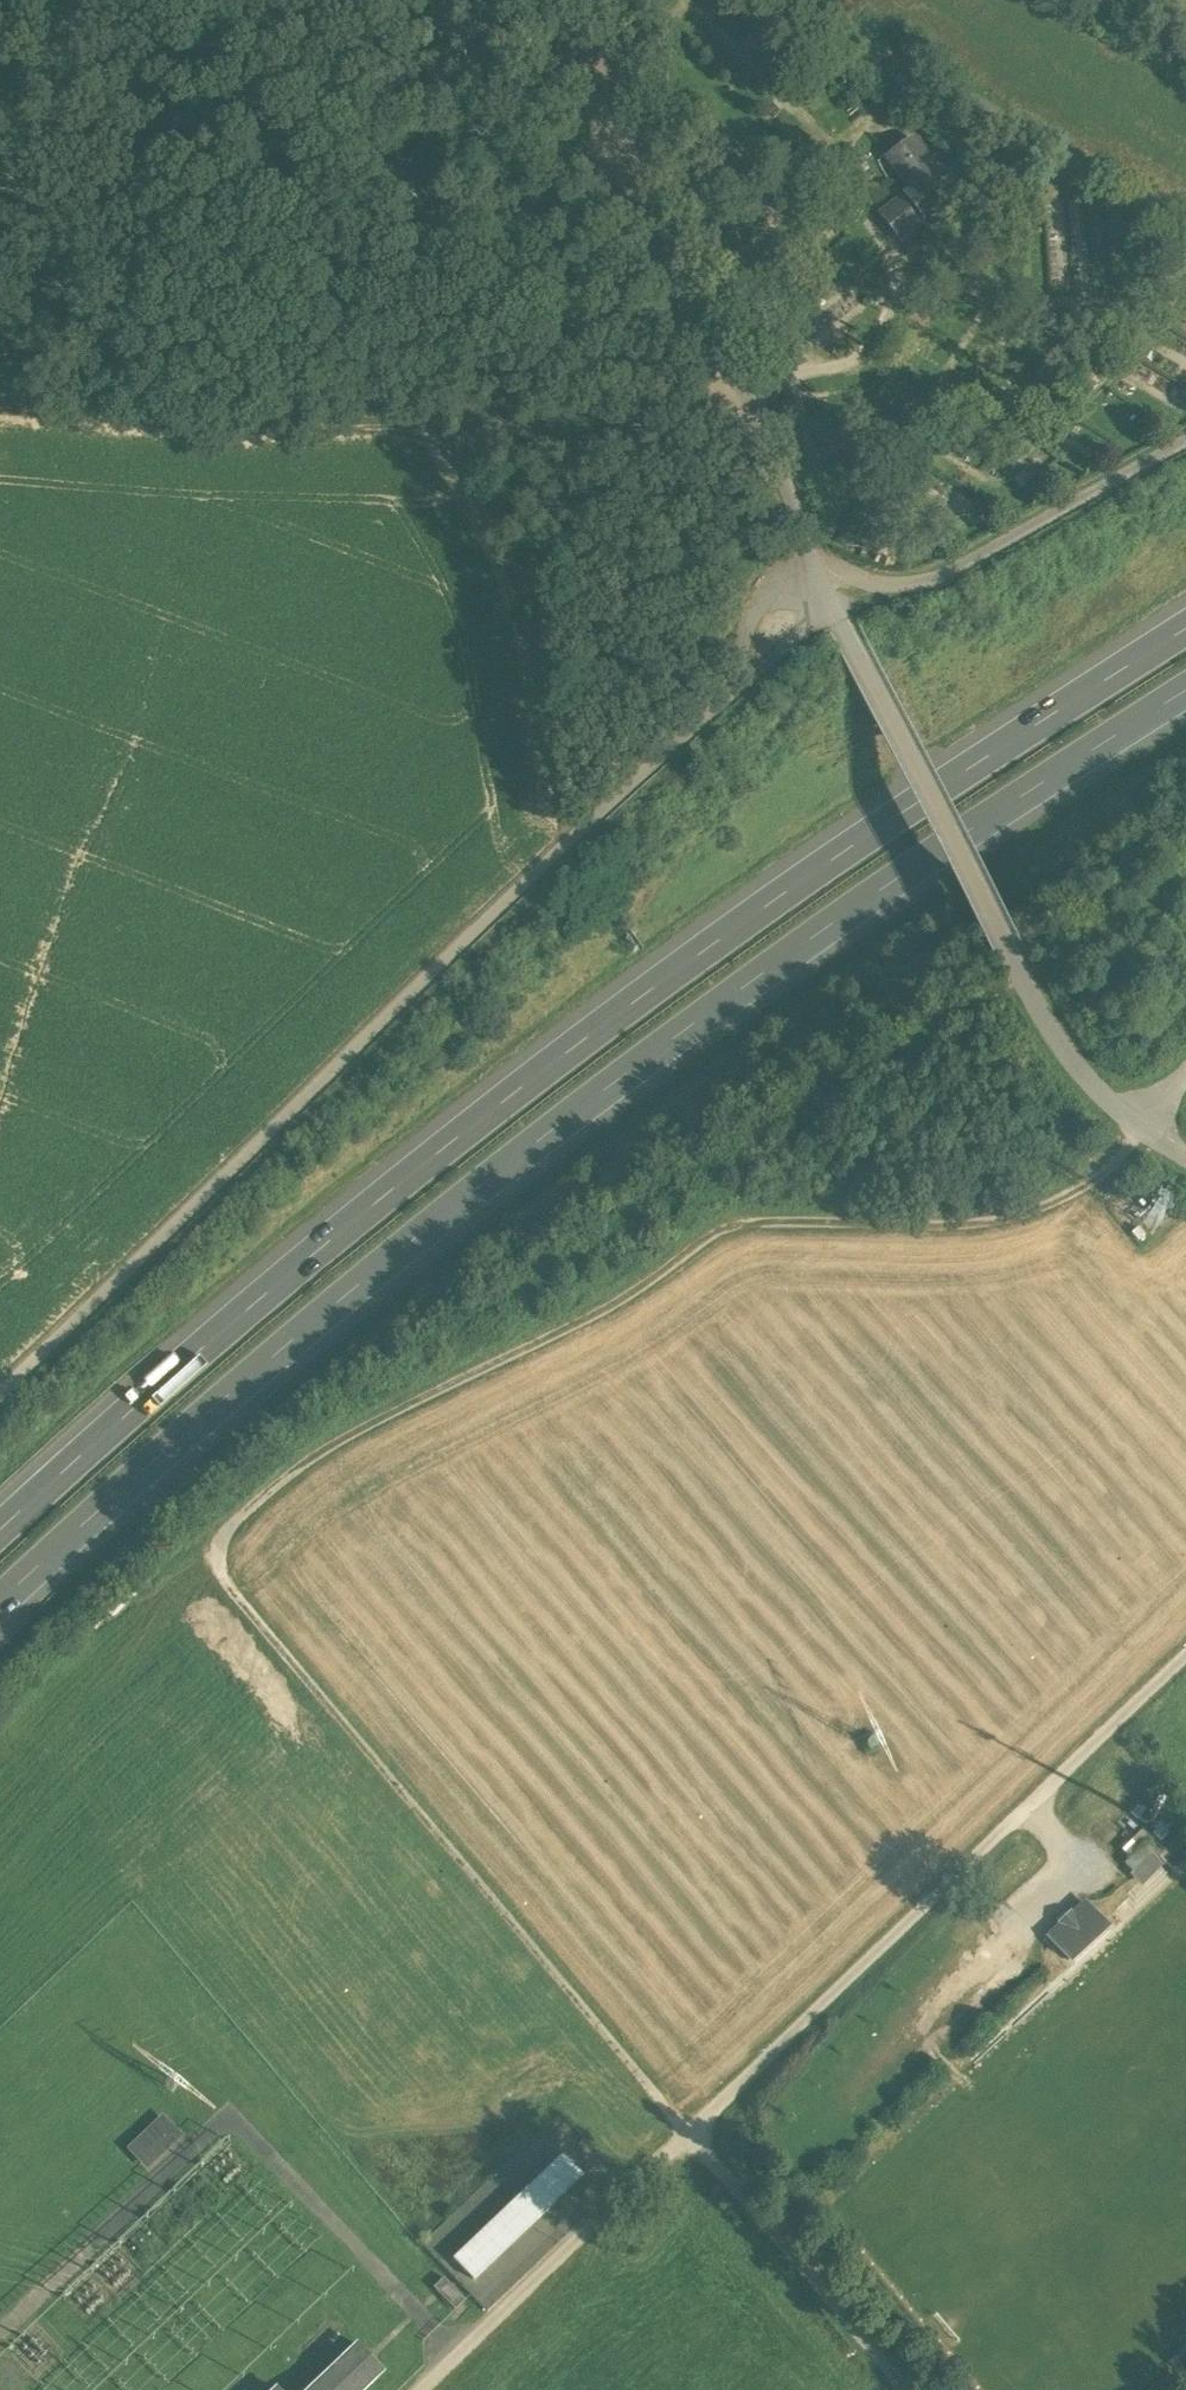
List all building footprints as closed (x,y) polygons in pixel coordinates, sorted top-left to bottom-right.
[(913,140),(888,159),(913,193),(884,214),(901,237),(955,197),(952,193),(941,178),(913,140)] [(955,168),(941,178),(952,193),(966,183),(955,168)] [(1139,1808),(1133,1814),(1140,1821),(1146,1815),(1139,1808)] [(1168,1835),(1161,1827),(1152,1836),(1159,1843),(1168,1835)] [(1148,1840),(1140,1832),(1120,1852),(1128,1860),(1148,1840)] [(1152,1854),(1144,1846),(1123,1866),(1131,1874),(1152,1854)] [(1083,1905),(1047,1939),(1068,1961),(1104,1928),(1083,1905)] [(162,2120),(131,2150),(147,2166),(177,2137),(162,2120)] [(453,2258),(474,2281),(583,2176),(561,2154),(453,2258)] [(465,2300),(420,2254),(410,2264),(455,2310),(465,2300)] [(309,2389),(364,2389),(383,2372),(357,2345),(309,2389)]
